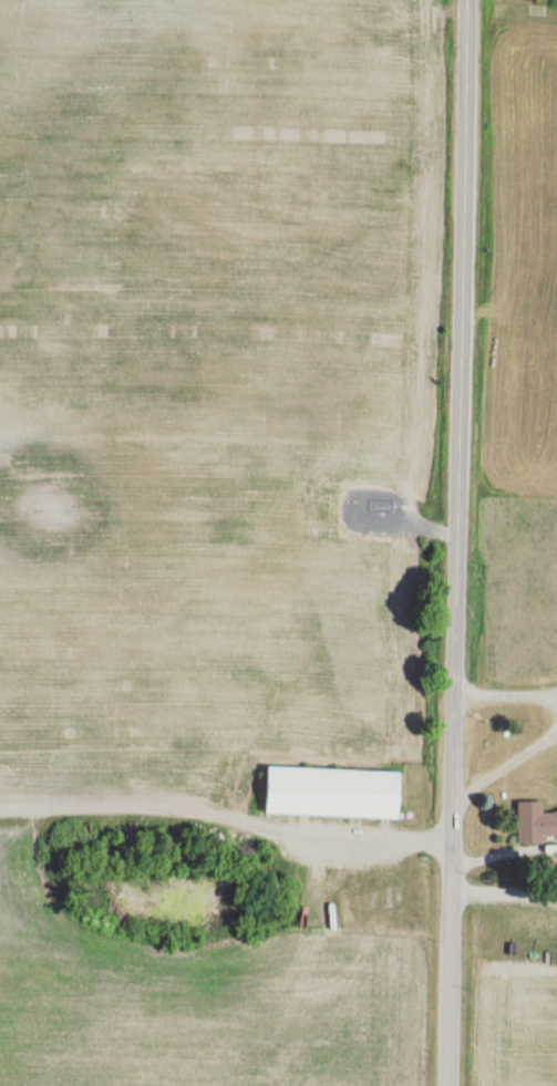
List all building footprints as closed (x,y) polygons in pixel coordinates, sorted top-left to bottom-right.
[(402,772),(269,767),(267,813),(400,819),(402,772)] [(518,802),(518,845),(543,845),(543,837),(556,837),(556,811),(548,814),(545,814),(541,802),(518,802)]
